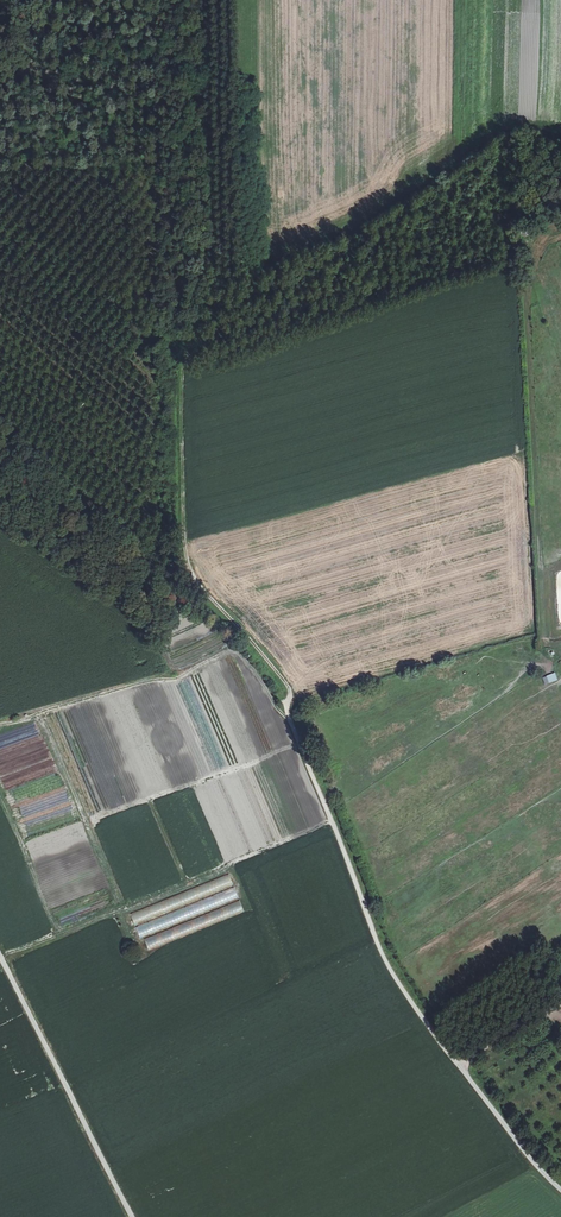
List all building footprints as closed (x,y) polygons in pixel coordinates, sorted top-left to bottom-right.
[(555,673),(543,678),(545,685),(558,681),(555,673)] [(228,872),(128,914),(133,926),(233,884),(228,872)] [(234,886),(136,928),(140,939),(239,897),(234,886)] [(239,900),(143,940),(147,950),(243,910),(239,900)]
